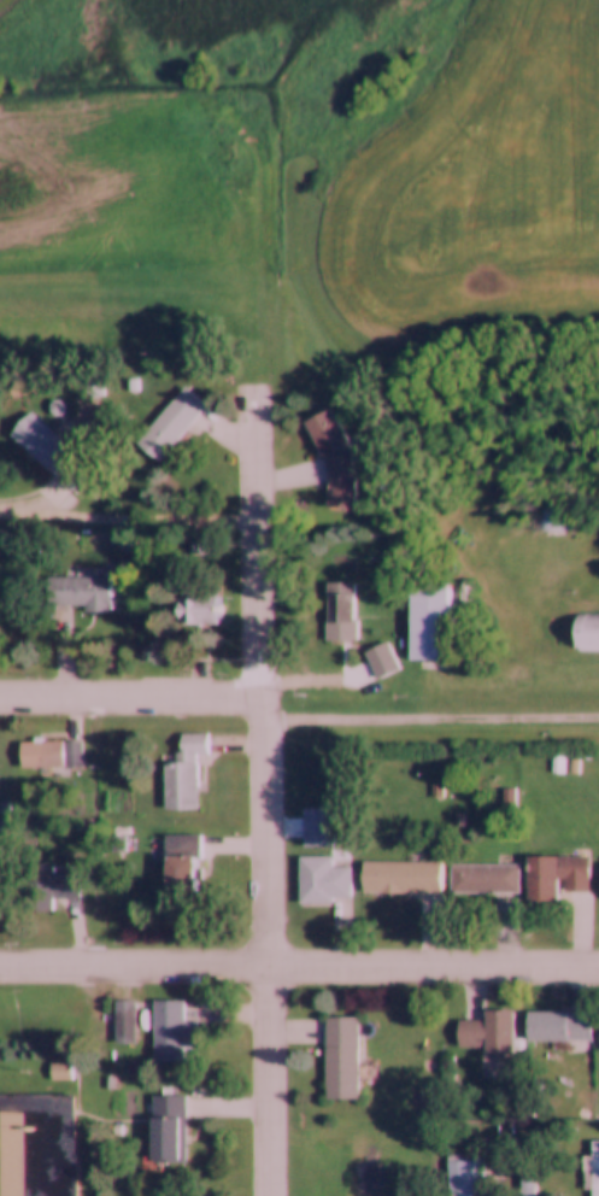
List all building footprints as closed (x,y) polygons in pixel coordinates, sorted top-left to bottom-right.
[(138,441),(160,461),(208,408),(187,388),(138,441)] [(326,470),(326,510),(353,510),(352,459),(329,408),(303,420),(326,470)] [(9,434),(46,471),(69,449),(32,412),(9,434)] [(84,606),(84,614),(111,614),(111,577),(45,577),(45,606),(84,606)] [(325,642),(355,642),(355,583),(325,583),(325,642)] [(419,670),(448,669),(448,587),(408,587),(408,664),(419,664),(419,670)] [(176,596),(177,627),(221,627),(221,595),(176,596)] [(573,653),(598,653),(598,616),(574,615),(573,653)] [(362,654),(375,681),(399,669),(386,642),(362,654)] [(163,761),(163,809),(197,809),(197,755),(207,755),(207,733),(178,733),(178,761),(163,761)] [(19,768),(82,768),(82,741),(19,742),(19,768)] [(163,891),(201,891),(201,834),(163,834),(163,891)] [(296,856),(298,904),(333,903),(333,898),(351,898),(351,867),(333,867),(333,856),(296,856)] [(589,856),(526,856),(526,907),(557,907),(557,892),(589,892),(589,856)] [(362,863),(362,893),(409,893),(409,891),(441,891),(441,862),(362,863)] [(81,865),(27,864),(26,911),(54,912),(55,899),(80,900),(81,865)] [(451,864),(451,893),(519,895),(519,866),(451,864)] [(153,1001),(183,999),(183,1020),(199,1020),(199,1048),(182,1048),(182,1059),(153,1059),(153,1001)] [(136,1045),(136,1000),(114,1000),(114,1045),(136,1045)] [(512,1051),(512,1010),(484,1010),(484,1021),(459,1021),(459,1051),(512,1051)] [(591,1041),(591,1012),(526,1012),(526,1041),(591,1041)] [(324,1019),(327,1100),(358,1098),(357,1018),(324,1019)] [(0,1095),(0,1195),(73,1195),(72,1094),(0,1095)] [(186,1095),(149,1095),(149,1164),(186,1164),(186,1095)] [(583,1140),(583,1171),(591,1171),(590,1195),(598,1195),(598,1140),(583,1140)] [(472,1182),(483,1182),(482,1160),(448,1160),(449,1195),(473,1195),(472,1182)] [(521,1168),(521,1195),(535,1195),(535,1168),(521,1168)]
